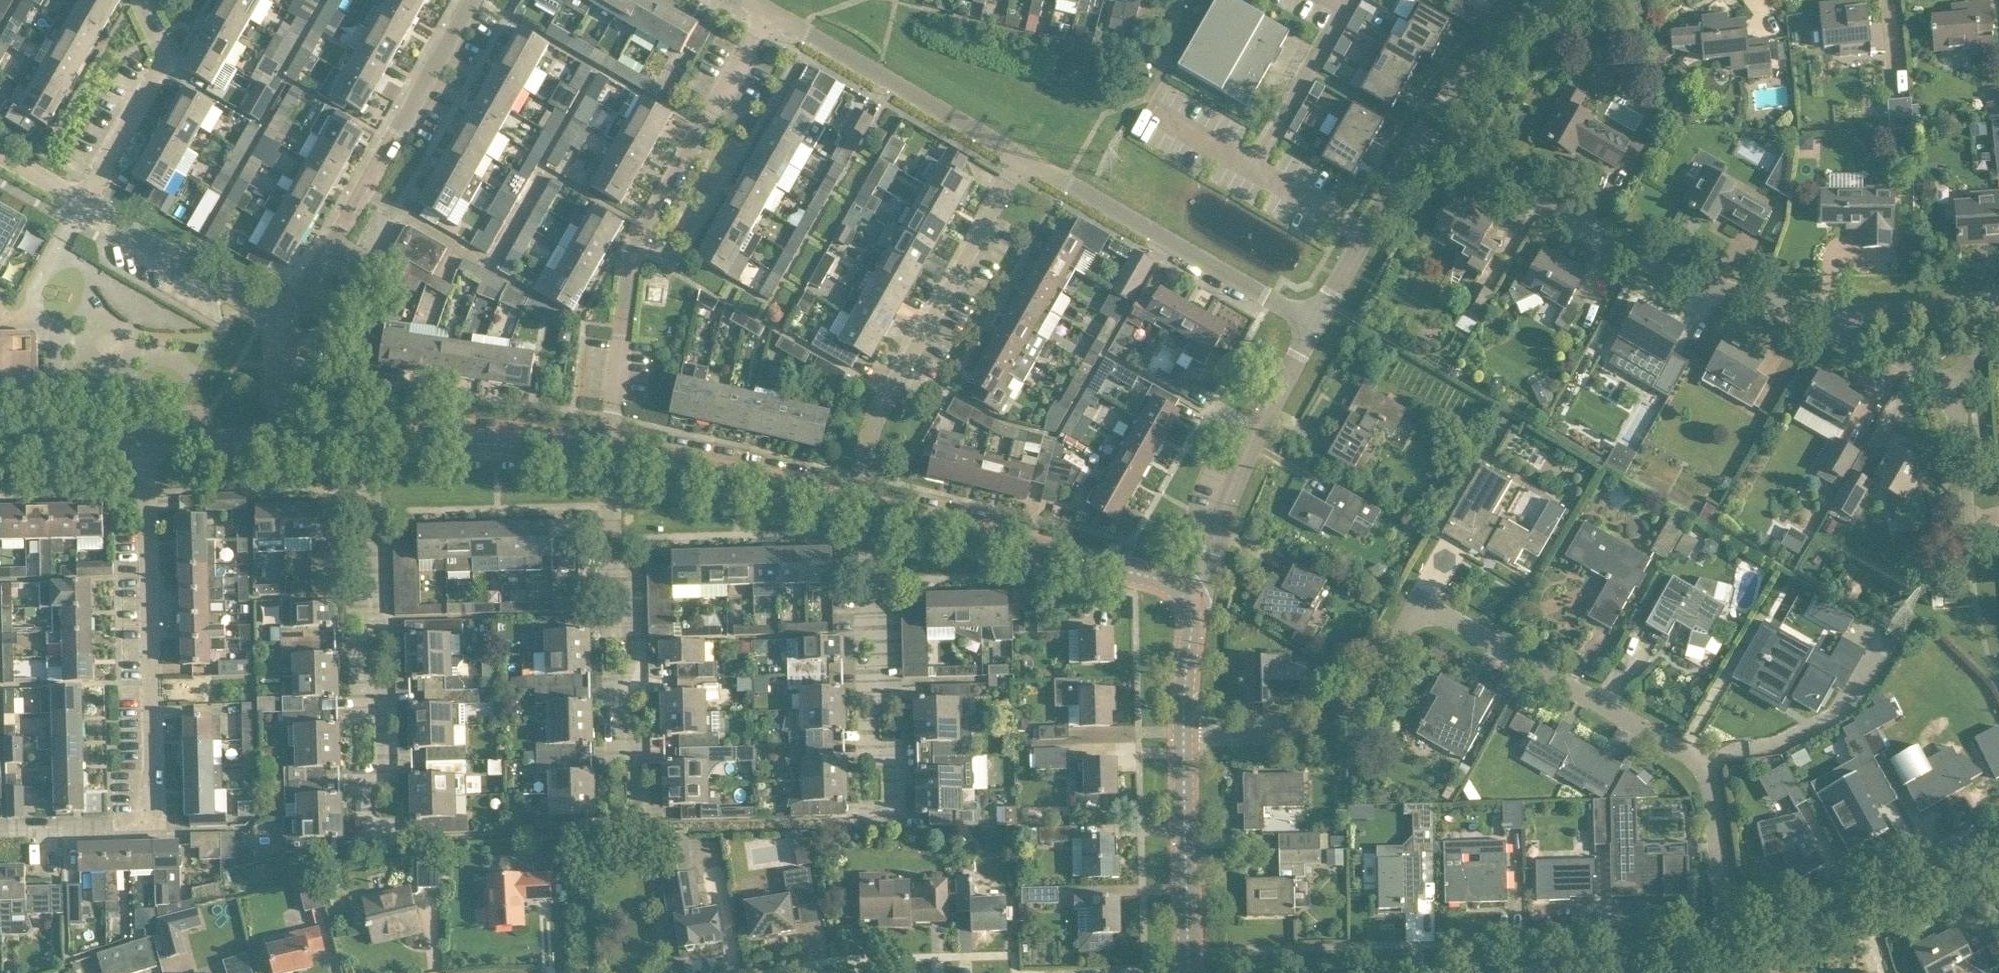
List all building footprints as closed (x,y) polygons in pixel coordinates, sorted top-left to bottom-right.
[(5,15),(14,0),(0,0),(0,12),(5,15)] [(13,19),(22,25),(35,3),(30,0),(24,0),(13,19)] [(82,1),(111,18),(120,3),(119,3),(121,0),(82,0),(82,1)] [(221,3),(250,20),(260,25),(273,3),(268,0),(223,0),(221,3)] [(298,18),(307,23),(320,1),(317,0),(308,0),(298,18)] [(327,5),(336,11),(342,0),(330,0),(327,5)] [(383,9),(412,25),(425,4),(418,0),(373,0),(372,2),(384,8),(383,9)] [(615,16),(624,0),(595,0),(593,4),(615,16)] [(637,29),(653,0),(624,0),(615,16),(637,29)] [(659,41),(675,12),(654,0),(653,0),(637,29),(659,41)] [(1030,14),(1040,17),(1044,0),(1033,0),(1030,14)] [(1079,5),(1078,10),(1088,12),(1091,0),(1080,0),(1079,5)] [(1112,18),(1135,24),(1141,1),(1135,0),(1117,0),(1112,18)] [(1247,106),(1290,31),(1235,0),(1217,0),(1178,67),(1247,106)] [(1447,12),(1455,17),(1473,27),(1481,13),(1457,0),(1454,0),(1447,12)] [(82,1),(69,23),(99,40),(111,18),(82,1)] [(1845,1),(1819,4),(1824,47),(1838,46),(1858,44),(1859,54),(1871,53),(1871,54),(1885,52),(1881,24),(1868,25),(1867,7),(1855,8),(1846,9),(1845,1)] [(1452,22),(1417,2),(1406,22),(1409,24),(1410,23),(1441,41),(1452,22)] [(1963,15),(1931,18),(1934,52),(1994,46),(1990,2),(1962,5),(1963,15)] [(221,3),(208,25),(238,42),(250,20),(221,3)] [(327,5),(314,27),(323,33),(336,11),(327,5)] [(1365,21),(1369,13),(1358,7),(1354,15),(1365,21)] [(383,9),(371,31),(400,47),(412,25),(383,9)] [(675,12),(659,41),(681,54),(685,47),(698,55),(711,33),(698,25),(675,12)] [(1357,34),(1365,21),(1354,15),(1346,29),(1357,34)] [(1672,32),(1671,33),(1672,48),(1703,58),(1703,59),(1728,57),(1746,55),(1748,78),(1772,76),(1770,65),(1771,65),(1769,39),(1748,41),(1745,21),(1728,23),(1727,15),(1702,17),(1702,25),(1686,26),(1685,26),(1684,26),(1684,27),(1683,27),(1682,27),(1682,28),(1681,28),(1681,29),(1680,29),(1680,30),(1680,32),(1672,33),(1672,32)] [(285,39),(277,35),(294,45),(307,23),(298,18),(285,39)] [(0,41),(10,46),(22,25),(13,19),(0,41)] [(69,23),(57,44),(86,61),(99,40),(69,23)] [(1441,41),(1410,23),(1409,24),(1400,40),(1400,41),(1423,54),(1422,55),(1431,59),(1441,41)] [(1054,24),(1051,36),(1068,40),(1071,28),(1054,24)] [(208,25),(196,47),(225,64),(238,42),(208,25)] [(348,47),(358,53),(387,69),(400,47),(371,31),(360,25),(348,47)] [(546,34),(568,47),(574,37),(552,25),(546,34)] [(314,27),(302,49),(311,54),(323,33),(314,27)] [(520,28),(507,50),(536,67),(549,45),(520,28)] [(263,56),(272,62),(282,67),(294,45),(277,35),(275,34),(263,56)] [(1423,54),(1400,41),(1400,40),(1392,35),(1382,53),(1381,54),(1413,72),(1422,55),(1423,54)] [(568,47),(590,59),(596,50),(574,37),(568,47)] [(1344,57),(1352,43),(1341,37),(1333,51),(1344,57)] [(5,67),(11,56),(6,53),(10,46),(0,41),(0,64),(5,67)] [(57,44),(44,66),(73,83),(86,61),(57,44)] [(225,64),(196,47),(187,61),(188,61),(183,69),(212,86),(225,64)] [(311,54),(302,49),(286,76),(295,81),(311,54)] [(507,50),(495,72),(524,89),(536,67),(507,50)] [(590,59),(612,72),(618,62),(596,50),(590,59)] [(1413,72),(1381,54),(1382,53),(1378,51),(1367,71),(1370,73),(1371,73),(1402,90),(1413,72)] [(358,53),(345,75),(374,91),(387,69),(358,53)] [(272,62),(260,83),(269,89),(282,67),(272,62)] [(612,72),(634,84),(639,75),(618,62),(612,72)] [(1337,69),(1327,63),(1323,70),(1333,76),(1337,69)] [(583,65),(570,86),(580,92),(592,70),(583,65)] [(44,66),(31,88),(61,105),(73,83),(44,66)] [(798,82),(785,105),(814,121),(827,99),(837,81),(820,71),(810,89),(798,82)] [(495,72),(482,94),(511,111),(524,89),(495,72)] [(1402,90),(1371,73),(1370,73),(1360,91),(1391,109),(1402,90)] [(599,74),(586,96),(597,102),(609,80),(599,74)] [(362,113),(374,91),(345,75),(330,102),(345,110),(347,105),(362,113)] [(639,75),(634,84),(656,97),(662,88),(639,75)] [(1309,95),(1318,100),(1325,88),(1316,82),(1309,95)] [(247,106),(263,115),(276,93),(269,89),(260,83),(247,106)] [(570,86),(557,109),(567,114),(580,92),(570,86)] [(1563,101),(1542,137),(1572,154),(1577,145),(1580,140),(1603,152),(1600,157),(1617,167),(1622,159),(1631,143),(1630,143),(1592,121),(1593,118),(1577,109),(1584,95),(1567,86),(1559,99),(1563,101)] [(288,120),(303,93),(293,87),(278,114),(288,120)] [(31,88),(19,109),(8,103),(0,116),(28,132),(35,120),(47,127),(52,119),(52,120),(61,105),(31,88)] [(1985,102),(1987,118),(1998,117),(1998,88),(1990,89),(1992,101),(1985,102)] [(180,96),(172,111),(201,128),(214,106),(185,89),(180,97),(180,96)] [(482,94),(470,116),(499,133),(511,111),(482,94)] [(1641,99),(1649,114),(1659,109),(1651,94),(1641,99)] [(586,96),(574,118),(584,124),(597,102),(586,96)] [(1886,100),(1888,130),(1912,128),(1910,98),(1886,100)] [(642,99),(630,121),(659,138),(671,115),(642,99)] [(1385,121),(1353,103),(1343,121),(1343,122),(1374,140),(1385,121)] [(785,105),(773,127),(802,143),(812,149),(825,127),(814,121),(785,105)] [(1302,122),(1308,112),(1301,108),(1295,119),(1302,122)] [(557,109),(545,130),(554,136),(567,114),(557,109)] [(842,132),(860,142),(873,120),(855,110),(842,132)] [(172,111),(159,133),(188,150),(201,128),(172,111)] [(268,130),(265,135),(281,145),(293,123),(288,120),(278,114),(268,130)] [(606,137),(617,143),(646,160),(659,138),(630,121),(619,115),(606,137)] [(470,116),(457,138),(486,155),(499,133),(470,116)] [(351,156),(364,134),(363,133),(363,132),(361,131),(361,132),(335,117),(322,139),(351,156)] [(574,118),(561,140),(577,149),(580,150),(589,134),(581,129),(584,124),(574,118)] [(1296,133),(1302,122),(1295,119),(1289,129),(1296,133)] [(1374,140),(1343,122),(1343,121),(1340,119),(1329,138),(1364,158),(1374,140)] [(249,126),(236,148),(246,154),(258,131),(249,126)] [(773,127),(760,149),(789,165),(802,143),(773,127)] [(872,138),(882,144),(887,134),(877,128),(872,138)] [(545,130),(532,152),(542,158),(554,136),(545,130)] [(159,133),(146,154),(176,171),(186,178),(199,156),(188,150),(159,133)] [(300,156),(309,161),(310,161),(338,178),(351,156),(322,139),(313,134),(300,156)] [(265,135),(252,157),(268,167),(281,145),(265,135)] [(892,136),(880,159),(889,164),(906,174),(911,165),(895,156),(903,142),(892,136)] [(457,138),(444,160),(473,177),(486,155),(457,138)] [(1364,158),(1329,138),(1318,157),(1353,177),(1364,158)] [(577,149),(561,140),(549,162),(559,168),(564,159),(569,161),(577,149)] [(848,140),(836,163),(845,168),(858,146),(848,140)] [(617,143),(604,165),(634,182),(646,160),(617,143)] [(236,148),(223,170),(233,176),(246,154),(236,148)] [(760,149),(747,170),(776,187),(789,165),(760,149)] [(972,182),(958,174),(966,159),(949,150),(941,164),(940,164),(939,165),(940,166),(929,187),(958,204),(958,203),(961,205),(964,204),(969,195),(968,192),(966,190),(970,183),(971,183),(972,182)] [(532,152),(520,174),(529,179),(542,158),(532,152)] [(176,171),(146,154),(138,169),(134,177),(150,187),(142,201),(167,215),(175,200),(163,193),(176,171)] [(252,157),(240,179),(249,185),(262,164),(268,167),(252,157)] [(880,159),(867,181),(876,186),(877,186),(886,191),(891,182),(882,177),(889,164),(880,159)] [(444,160),(432,182),(461,198),(469,203),(482,181),(473,177),(444,160)] [(310,161),(309,161),(297,183),(326,200),(338,178),(310,161)] [(836,163),(823,185),(832,190),(845,168),(836,163)] [(634,182),(604,165),(592,187),(621,204),(634,182)] [(1771,210),(1732,188),(1735,184),(1705,167),(1684,204),(1713,221),(1718,213),(1756,235),(1771,210)] [(511,169),(499,191),(517,201),(529,179),(520,174),(511,169)] [(223,170),(211,192),(220,197),(233,176),(223,170)] [(747,170),(735,192),(764,209),(774,214),(786,194),(776,189),(776,187),(747,170)] [(227,201),(237,207),(242,210),(250,196),(245,193),(249,185),(240,179),(227,201)] [(553,179),(538,205),(548,210),(562,184),(553,179)] [(876,186),(867,181),(855,203),(864,208),(876,186)] [(461,198),(432,182),(419,204),(425,208),(421,216),(431,222),(436,214),(448,221),(461,198)] [(276,186),(270,197),(313,222),(326,200),(297,183),(291,193),(276,186)] [(823,185),(811,206),(820,212),(832,190),(823,185)] [(929,187),(916,209),(946,225),(958,204),(929,187)] [(1821,223),(1847,223),(1847,229),(1863,229),(1863,247),(1890,247),(1890,229),(1893,229),(1893,190),(1867,190),(1867,192),(1821,192),(1821,223)] [(499,191),(486,213),(504,223),(517,201),(499,191)] [(220,197),(211,192),(190,228),(200,233),(220,197)] [(735,192),(722,214),(751,231),(764,209),(735,192)] [(1998,201),(1955,204),(1958,244),(1998,241),(1998,194),(1997,194),(1998,201)] [(278,216),(272,227),(301,243),(313,222),(270,197),(263,208),(278,216)] [(1451,273),(1461,278),(1467,267),(1482,276),(1495,253),(1481,245),(1495,221),(1453,197),(1433,233),(1456,247),(1451,273)] [(237,207),(227,201),(214,223),(224,229),(234,212),(237,207)] [(901,229),(902,230),(933,247),(937,249),(943,238),(940,236),(946,225),(916,209),(904,203),(892,224),(901,229)] [(538,205),(526,227),(535,232),(548,210),(538,205)] [(811,206),(798,228),(807,234),(820,212),(811,206)] [(594,207),(581,229),(610,246),(623,224),(594,207)] [(22,222),(0,210),(0,261),(22,222)] [(851,210),(842,225),(853,231),(863,236),(853,230),(861,216),(851,210)] [(504,223),(486,213),(486,214),(495,218),(477,248),(487,254),(504,223)] [(722,214),(710,236),(739,253),(750,259),(763,237),(751,231),(722,214)] [(1086,248),(1096,254),(1107,235),(1079,219),(1068,237),(1058,231),(1045,253),(1074,270),(1086,248)] [(447,249),(407,225),(387,261),(405,272),(411,262),(431,274),(432,275),(447,249)] [(853,231),(842,225),(834,239),(845,245),(853,231)] [(301,243),(272,227),(259,249),(256,247),(256,246),(255,246),(247,260),(267,271),(274,258),(288,266),(301,243)] [(526,227),(513,248),(522,254),(535,232),(526,227)] [(798,228),(786,250),(795,256),(807,234),(798,228)] [(581,229),(569,251),(598,268),(610,246),(581,229)] [(889,251),(921,269),(933,247),(902,230),(889,251)] [(739,253),(710,236),(697,259),(726,275),(739,253)] [(884,248),(880,246),(867,268),(878,275),(908,291),(921,269),(889,251),(884,248)] [(522,254),(513,248),(500,271),(510,276),(522,254)] [(1566,307),(1556,324),(1569,331),(1584,304),(1572,297),(1586,272),(1571,264),(1568,269),(1542,255),(1545,249),(1544,249),(1526,280),(1519,276),(1509,294),(1514,304),(1540,292),(1566,307)] [(786,250),(773,272),(782,277),(795,256),(786,250)] [(569,251),(556,273),(585,290),(598,268),(569,251)] [(1120,296),(1130,302),(1144,279),(1154,261),(1136,251),(1125,269),(1120,278),(1112,292),(1120,296)] [(1045,253),(1033,275),(1061,291),(1074,270),(1045,253)] [(826,254),(817,269),(828,275),(836,260),(826,254)] [(481,282),(482,281),(487,272),(464,259),(459,269),(481,282)] [(421,282),(425,285),(426,283),(431,274),(411,262),(405,272),(399,282),(415,292),(421,282)] [(1113,269),(1113,274),(1120,278),(1125,269),(1117,266),(1113,269)] [(828,275),(817,269),(809,283),(820,289),(828,275)] [(503,293),(508,284),(487,272),(482,281),(481,282),(489,286),(489,288),(481,284),(477,294),(498,302),(502,294),(503,293)] [(782,277),(773,272),(760,294),(770,300),(782,277)] [(585,290),(556,273),(543,296),(572,312),(585,290)] [(426,283),(425,285),(449,297),(454,288),(432,275),(431,274),(426,283)] [(878,275),(866,296),(896,313),(908,291),(878,275)] [(1033,275),(1021,296),(1049,313),(1049,312),(1061,291),(1033,275)] [(1457,313),(1477,323),(1492,292),(1472,282),(1457,313)] [(525,306),(530,297),(508,284),(503,293),(502,294),(498,302),(522,312),(525,307),(525,306)] [(852,289),(840,311),(883,335),(896,313),(866,296),(852,289)] [(698,302),(713,311),(719,301),(701,290),(698,302)] [(1142,321),(1165,334),(1183,303),(1161,290),(1154,302),(1141,295),(1127,320),(1139,327),(1142,321)] [(1021,296),(1008,318),(1048,341),(1060,319),(1049,312),(1049,313),(1021,296)] [(1120,296),(1107,318),(1118,324),(1130,302),(1120,296)] [(525,306),(525,307),(547,320),(552,310),(546,306),(530,297),(525,306)] [(1689,362),(1672,353),(1685,329),(1638,302),(1610,352),(1656,378),(1650,388),(1668,398),(1689,362)] [(1183,353),(1186,346),(1204,315),(1183,303),(1165,334),(1159,344),(1181,356),(1183,353)] [(730,321),(745,329),(751,319),(736,311),(730,321)] [(883,335),(840,311),(830,331),(823,327),(812,345),(852,368),(861,352),(871,358),(872,357),(871,356),(883,335)] [(1204,315),(1186,346),(1183,353),(1205,365),(1226,328),(1204,315)] [(1008,318),(996,339),(1034,362),(1047,340),(1048,341),(1008,318)] [(1107,318),(1095,339),(1105,345),(1118,324),(1107,318)] [(751,319),(745,329),(759,337),(765,327),(751,319)] [(1107,352),(1118,357),(1134,329),(1123,323),(1107,352)] [(405,370),(430,373),(436,328),(410,325),(409,336),(410,337),(405,370)] [(430,373),(455,377),(460,344),(447,342),(448,330),(436,328),(430,373)] [(379,366),(405,370),(410,337),(409,336),(384,333),(379,366)] [(455,377),(480,380),(486,337),(472,335),(470,345),(460,344),(455,377)] [(32,337),(0,338),(0,401),(34,400),(32,337)] [(480,380),(505,384),(510,351),(507,351),(508,340),(486,337),(480,380)] [(776,347),(791,355),(797,345),(782,337),(776,347)] [(1725,338),(1708,368),(1735,384),(1729,395),(1752,408),(1764,386),(1752,379),(1763,360),(1725,338)] [(989,351),(983,361),(1013,378),(1022,383),(1034,362),(996,339),(995,341),(992,339),(988,340),(985,345),(985,349),(989,351)] [(1095,339),(1082,360),(1093,367),(1105,345),(1095,339)] [(797,345),(791,355),(805,363),(811,353),(797,345)] [(530,388),(535,355),(510,351),(505,384),(530,388)] [(1572,356),(1567,364),(1574,368),(1579,360),(1572,356)] [(813,368),(840,384),(846,373),(818,358),(813,368)] [(1099,370),(1133,389),(1140,378),(1106,358),(1099,370)] [(1082,360),(1069,382),(1080,388),(1093,367),(1082,360)] [(1013,378),(983,361),(971,383),(978,387),(972,397),(995,410),(1000,413),(1013,392),(1008,388),(1013,379),(1013,378)] [(673,413),(697,418),(705,382),(708,368),(697,365),(693,382),(681,380),(681,378),(680,378),(672,413),(673,414),(673,413)] [(1170,375),(1164,384),(1187,397),(1193,386),(1180,379),(1185,370),(1176,365),(1170,375)] [(1461,369),(1455,370),(1457,378),(1462,377),(1462,375),(1480,372),(1479,366),(1461,370),(1461,369)] [(1153,378),(1164,384),(1170,375),(1158,369),(1153,378)] [(1821,370),(1801,404),(1842,428),(1844,429),(1861,400),(1839,388),(1842,382),(1821,370)] [(1493,378),(1491,382),(1491,386),(1495,388),(1499,387),(1501,384),(1500,380),(1497,377),(1493,378)] [(1541,406),(1542,405),(1545,412),(1554,399),(1555,399),(1546,379),(1531,386),(1541,406)] [(1087,389),(1085,390),(1086,391),(1097,396),(1103,386),(1092,380),(1087,389)] [(697,418),(722,424),(730,387),(705,382),(697,418)] [(1069,382),(1057,403),(1068,410),(1080,388),(1069,382)] [(1359,410),(1356,415),(1352,413),(1328,455),(1355,470),(1375,435),(1371,433),(1379,419),(1395,428),(1406,409),(1363,385),(1352,406),(1359,410)] [(722,424),(746,429),(755,393),(730,387),(722,424)] [(1085,390),(1074,410),(1083,415),(1089,405),(1094,407),(1100,398),(1097,396),(1086,391),(1085,390)] [(746,429),(771,435),(779,399),(755,393),(746,429)] [(1166,434),(1178,412),(1149,395),(1136,416),(1136,417),(1166,434)] [(967,425),(968,424),(969,418),(974,409),(955,398),(947,413),(967,425)] [(771,435),(795,441),(804,404),(779,399),(771,435)] [(1068,410),(1057,403),(1047,419),(1045,430),(1054,432),(1068,410)] [(804,404),(795,441),(819,446),(819,448),(820,448),(829,410),(804,404)] [(981,425),(991,431),(994,421),(974,409),(969,418),(968,424),(970,418),(981,425)] [(1062,432),(1066,434),(1079,442),(1091,421),(1082,417),(1083,415),(1074,410),(1062,432)] [(1130,427),(1123,439),(1129,442),(1130,442),(1153,456),(1166,434),(1136,417),(1136,416),(1127,411),(1121,422),(1130,427)] [(1489,430),(1501,437),(1509,422),(1497,415),(1489,430)] [(1003,437),(1015,440),(1017,430),(1006,427),(994,421),(991,431),(1003,437)] [(1017,430),(1015,440),(1027,443),(1030,433),(1017,430)] [(1079,442),(1066,434),(1063,441),(1074,448),(1082,452),(1086,446),(1079,442)] [(1118,449),(1112,460),(1111,460),(1141,477),(1153,456),(1130,442),(1129,442),(1123,439),(1114,434),(1109,445),(1118,449)] [(1036,462),(1050,466),(1053,455),(1055,446),(1053,445),(1055,439),(1042,435),(1036,462)] [(1903,452),(1908,443),(1894,435),(1885,451),(1888,452),(1875,475),(1895,486),(1891,494),(1907,502),(1913,527),(1929,522),(1920,488),(1916,486),(1927,466),(1903,452)] [(929,475),(954,481),(962,448),(963,441),(939,436),(937,441),(929,475)] [(1838,440),(1823,465),(1847,479),(1852,470),(1849,468),(1859,452),(1838,440)] [(1064,448),(1055,446),(1053,455),(1061,460),(1064,448)] [(954,481),(978,487),(984,461),(985,453),(962,448),(954,481)] [(978,487),(1002,493),(1008,467),(1009,459),(985,453),(984,461),(978,487)] [(1053,455),(1050,466),(1047,480),(1074,486),(1076,483),(1093,493),(1086,504),(1116,521),(1129,499),(1090,476),(1082,472),(1080,471),(1063,461),(1061,460),(1053,455)] [(1102,455),(1090,476),(1129,499),(1141,477),(1111,460),(1112,460),(1102,455)] [(1066,456),(1063,461),(1080,471),(1084,465),(1066,456)] [(1008,467),(1002,493),(1027,499),(1033,473),(1035,465),(1009,459),(1008,467)] [(1486,548),(1505,559),(1504,561),(1508,563),(1509,561),(1514,564),(1523,549),(1538,557),(1565,510),(1549,500),(1530,533),(1504,518),(1503,520),(1493,514),(1512,480),(1482,463),(1442,533),(1472,550),(1478,539),(1488,545),(1486,548)] [(1847,479),(1841,490),(1832,505),(1853,517),(1868,491),(1867,490),(1872,481),(1852,470),(1847,479)] [(1365,502),(1336,485),(1325,504),(1303,491),(1289,516),(1320,534),(1325,526),(1345,538),(1357,518),(1371,526),(1380,511),(1365,502)] [(205,496),(206,510),(247,509),(247,495),(205,496)] [(1698,518),(1708,523),(1716,508),(1707,503),(1698,518)] [(102,505),(77,505),(78,539),(103,539),(104,539),(103,504),(102,504),(102,505)] [(337,504),(310,505),(311,538),(338,538),(337,504)] [(77,505),(52,506),(53,553),(63,553),(62,540),(78,539),(77,505)] [(284,506),(285,539),(285,552),(312,551),(311,538),(310,505),(284,506)] [(27,541),(26,506),(1,507),(0,507),(0,526),(0,541),(27,541)] [(26,506),(27,541),(40,540),(41,576),(52,576),(51,553),(53,553),(52,506),(26,506)] [(258,540),(285,539),(284,506),(257,507),(258,540)] [(179,527),(180,542),(215,541),(225,541),(224,528),(207,528),(207,516),(179,517),(179,518),(175,518),(175,528),(179,527)] [(1651,551),(1666,559),(1684,528),(1669,519),(1651,551)] [(1643,573),(1651,559),(1585,522),(1565,556),(1609,580),(1588,616),(1611,629),(1635,587),(1638,589),(1646,575),(1643,573)] [(551,524),(552,557),(579,556),(578,523),(551,524)] [(499,558),(499,571),(526,570),(525,524),(498,525),(499,558)] [(525,524),(526,570),(541,569),(541,557),(552,557),(551,524),(525,524)] [(472,526),(473,559),(473,572),(499,571),(499,558),(498,525),(472,526)] [(447,570),(446,526),(419,527),(419,543),(419,555),(420,567),(420,570),(446,570),(447,570)] [(473,559),(472,526),(446,526),(447,570),(446,570),(446,573),(473,572),(473,559)] [(238,528),(238,540),(248,540),(248,527),(238,528)] [(1791,529),(1782,543),(1798,552),(1806,538),(1791,529)] [(248,540),(238,540),(239,552),(248,552),(248,540)] [(180,542),(180,566),(215,565),(215,541),(180,542)] [(395,545),(395,556),(419,555),(419,543),(394,543),(394,545),(395,545)] [(832,549),(805,550),(806,583),(833,582),(832,549)] [(752,551),(753,584),(754,596),(781,596),(780,584),(779,550),(752,551)] [(805,550),(779,550),(780,584),(806,583),(805,550)] [(752,551),(726,552),(727,585),(753,584),(752,551)] [(726,552),(700,553),(701,586),(727,585),(726,552)] [(673,565),(673,577),(674,587),(701,586),(700,553),(673,553),(673,565)] [(395,556),(395,568),(420,567),(419,555),(395,556)] [(79,576),(78,563),(77,563),(77,566),(61,567),(61,576),(79,576)] [(114,563),(78,563),(79,576),(114,575),(114,563)] [(1258,610),(1259,611),(1298,632),(1300,628),(1304,631),(1315,612),(1320,604),(1316,602),(1326,582),(1295,564),(1284,584),(1272,577),(1263,593),(1262,592),(1259,599),(1263,601),(1258,610)] [(180,566),(181,591),(223,590),(223,576),(215,577),(215,565),(180,566)] [(649,567),(649,578),(673,577),(673,565),(647,565),(647,567),(649,567)] [(9,567),(10,577),(26,577),(26,567),(9,567)] [(395,568),(396,579),(420,579),(420,570),(420,567),(395,568)] [(239,577),(239,589),(249,589),(249,576),(239,577)] [(1669,638),(1669,637),(1668,636),(1676,622),(1691,631),(1688,645),(1705,650),(1713,637),(1709,635),(1726,606),(1713,598),(1717,582),(1698,577),(1693,587),(1673,576),(1655,609),(1653,608),(1652,609),(1654,610),(1646,624),(1644,623),(1644,624),(1669,638)] [(649,578),(649,590),(674,589),(674,587),(673,577),(649,578)] [(396,579),(396,591),(420,591),(420,588),(420,579),(396,579)] [(51,583),(52,608),(91,607),(90,582),(51,583)] [(12,609),(12,583),(0,584),(1,609),(12,609)] [(313,594),(313,584),(293,585),(293,594),(313,594)] [(333,584),(313,584),(313,594),(333,593),(333,584)] [(259,585),(260,594),(279,594),(279,585),(259,585)] [(420,591),(421,603),(421,615),(441,615),(441,605),(432,605),(432,599),(426,599),(426,588),(420,588),(420,591)] [(553,602),(527,602),(527,610),(554,610),(553,588),(552,588),(553,602)] [(580,588),(553,588),(554,610),(580,609),(580,588)] [(249,589),(239,589),(240,601),(250,601),(249,589)] [(649,590),(650,602),(674,601),(674,589),(649,590)] [(181,591),(182,615),(209,615),(209,601),(224,601),(223,590),(181,591)] [(396,591),(396,603),(421,603),(420,591),(396,591)] [(1944,592),(1945,604),(1956,603),(1955,591),(1944,592)] [(927,605),(928,618),(928,629),(955,628),(954,595),(928,595),(928,592),(927,592),(927,605)] [(1013,641),(1012,621),(1020,620),(1019,605),(1008,606),(1007,593),(981,594),(981,627),(991,627),(995,641),(1013,641)] [(981,594),(954,595),(955,628),(981,627),(981,594)] [(336,627),(335,605),(301,606),(301,601),(302,601),(302,600),(281,600),(281,601),(282,601),(283,627),(281,627),(281,628),(281,642),(320,641),(320,627),(327,627),(327,629),(332,629),(332,627),(336,627)] [(650,602),(650,613),(674,613),(674,601),(650,602)] [(527,610),(527,602),(499,603),(499,611),(527,610)] [(421,603),(396,603),(397,614),(395,614),(396,616),(421,615),(421,603)] [(494,603),(474,604),(474,614),(494,613),(494,603)] [(474,614),(474,604),(461,604),(461,614),(474,614)] [(903,607),(903,618),(928,618),(927,605),(902,606),(902,607),(903,607)] [(52,608),(52,632),(53,632),(91,631),(91,607),(52,608)] [(1,609),(2,633),(17,633),(17,632),(13,632),(12,609),(1,609)] [(1835,609),(1826,624),(1844,634),(1852,619),(1835,609)] [(650,613),(650,625),(675,625),(674,613),(650,613)] [(182,615),(182,640),(225,639),(225,638),(224,626),(210,626),(209,615),(182,615)] [(548,633),(548,653),(548,654),(589,652),(589,631),(585,631),(585,629),(580,630),(580,631),(573,631),(573,628),(568,628),(568,617),(535,618),(535,633),(548,633)] [(903,618),(904,630),(928,629),(928,618),(903,618)] [(1069,619),(1038,620),(1038,621),(1038,633),(1068,632),(1069,632),(1069,619)] [(408,636),(409,657),(461,656),(461,654),(460,636),(463,636),(462,620),(423,621),(424,635),(416,636),(416,634),(412,634),(412,636),(408,636)] [(1764,621),(1732,677),(1751,688),(1753,689),(1757,682),(1783,697),(1779,704),(1781,705),(1787,696),(1793,699),(1811,710),(1812,710),(1814,712),(1817,713),(1821,706),(1816,703),(1820,696),(1825,699),(1832,686),(1835,681),(1844,686),(1849,678),(1853,671),(1830,658),(1764,621)] [(827,623),(807,624),(807,633),(828,633),(827,623)] [(1025,623),(1015,623),(1015,632),(1026,632),(1025,623)] [(775,624),(754,625),(755,635),(775,634),(775,624)] [(807,633),(807,624),(787,624),(787,634),(807,633)] [(240,626),(241,638),(251,638),(250,625),(240,626)] [(675,625),(650,625),(651,636),(649,636),(649,638),(675,637),(675,625)] [(755,635),(754,625),(734,625),(734,635),(755,635)] [(702,636),(702,626),(681,627),(681,637),(702,636)] [(722,626),(702,626),(702,636),(722,636),(722,626)] [(904,630),(904,642),(928,641),(928,629),(904,630)] [(1112,630),(1080,631),(1080,632),(1081,662),(1081,663),(1113,662),(1112,630)] [(65,643),(65,657),(92,656),(91,631),(53,632),(52,632),(46,632),(46,644),(65,643)] [(2,633),(2,658),(13,658),(13,644),(17,644),(17,633),(2,633)] [(251,638),(241,638),(241,650),(251,650),(251,638)] [(225,639),(182,640),(183,665),(211,664),(210,651),(225,650),(225,639)] [(788,661),(788,675),(827,674),(827,661),(835,660),(835,662),(839,662),(839,660),(843,660),(842,639),(801,640),(801,660),(788,661)] [(295,657),(295,677),(337,676),(337,654),(333,654),(333,653),(328,653),(328,655),(321,655),(320,641),(281,642),(282,657),(295,657)] [(904,642),(904,654),(928,653),(928,641),(904,642)] [(678,665),(678,678),(718,677),(717,662),(705,663),(704,642),(661,643),(662,665),(666,665),(666,667),(670,667),(670,665),(678,665)] [(536,673),(536,689),(575,688),(574,674),(582,674),(582,676),(586,676),(586,674),(590,674),(589,652),(548,654),(548,653),(533,653),(534,673),(536,673)] [(904,654),(904,666),(929,665),(928,653),(904,654)] [(425,678),(425,692),(464,691),(463,683),(459,679),(458,676),(457,671),(457,667),(459,665),(463,661),(463,655),(461,654),(461,656),(409,657),(409,678),(413,678),(413,680),(418,680),(418,678),(425,678)] [(92,656),(65,657),(46,657),(47,668),(65,668),(65,682),(93,681),(92,656)] [(13,658),(2,658),(3,682),(14,682),(13,658)] [(1305,687),(1307,686),(1307,681),(1305,682),(1305,667),(1271,668),(1271,659),(1246,659),(1247,703),(1267,703),(1267,696),(1278,695),(1278,698),(1306,697),(1305,687)] [(219,662),(220,676),(252,675),(251,661),(219,662)] [(929,665),(904,666),(905,677),(903,677),(903,678),(929,677),(929,665)] [(989,666),(989,676),(1009,675),(1009,666),(989,666)] [(956,677),(955,667),(936,668),(936,677),(956,677)] [(977,667),(955,667),(956,677),(977,676),(977,667)] [(802,691),(802,710),(844,709),(843,688),(839,688),(839,686),(835,686),(835,688),(828,688),(827,674),(788,675),(789,691),(802,691)] [(283,698),(283,712),(322,711),(322,697),(330,697),(330,699),(334,699),(334,697),(338,697),(337,676),(295,677),(296,697),(283,698)] [(497,677),(483,677),(484,689),(497,689),(497,677)] [(663,693),(663,714),(706,713),(706,712),(705,693),(718,693),(718,677),(678,678),(679,692),(671,692),(671,691),(667,691),(667,693),(663,693)] [(1114,711),(1114,690),(1082,690),(1082,678),(1054,679),(1055,706),(1081,705),(1081,727),(1111,726),(1110,711),(1114,711)] [(1420,725),(1421,725),(1417,733),(1464,760),(1479,734),(1475,732),(1495,695),(1484,689),(1479,685),(1473,697),(1439,678),(1430,694),(1437,697),(1423,722),(1422,721),(1420,725)] [(916,700),(917,721),(970,720),(969,700),(971,700),(971,684),(932,685),(932,700),(924,700),(924,698),(920,698),(920,700),(916,700)] [(41,713),(54,713),(81,712),(81,687),(41,688),(41,713)] [(3,688),(4,714),(15,714),(24,713),(24,699),(14,699),(14,688),(3,688)] [(550,704),(550,724),(591,723),(591,701),(587,701),(587,700),(582,700),(582,702),(575,702),(575,688),(536,689),(537,704),(550,704)] [(410,706),(411,727),(465,726),(464,701),(477,701),(477,690),(464,691),(425,692),(426,702),(420,702),(420,706),(418,706),(418,704),(414,704),(414,706),(410,706)] [(258,711),(274,710),(273,697),(258,698),(258,711)] [(790,732),(790,746),(829,745),(829,731),(836,731),(836,732),(840,732),(840,731),(845,730),(844,709),(802,710),(788,710),(782,730),(790,732)] [(297,728),(297,747),(339,746),(339,725),(335,725),(335,723),(330,723),(330,725),(323,725),(322,711),(283,712),(284,728),(297,728)] [(54,713),(55,737),(82,737),(81,712),(54,713)] [(680,749),(719,748),(725,748),(725,732),(717,732),(716,712),(706,712),(706,713),(663,714),(664,735),(668,735),(668,737),(672,737),(672,735),(680,735),(680,749)] [(16,738),(15,714),(4,714),(4,738),(4,739),(16,738)] [(501,714),(490,714),(490,725),(502,725),(501,714)] [(244,728),(245,740),(254,740),(253,715),(242,715),(242,728),(244,728)] [(222,741),(221,716),(212,717),(212,716),(185,717),(185,742),(222,741)] [(1020,716),(1016,720),(1016,727),(1020,731),(1025,730),(1028,727),(1028,719),(1025,716),(1020,716)] [(933,742),(933,756),(972,755),(972,739),(970,739),(970,720),(917,721),(917,743),(921,743),(921,745),(926,744),(926,743),(933,742)] [(538,744),(538,759),(576,758),(576,744),(584,744),(584,746),(588,746),(588,744),(592,744),(591,723),(550,724),(551,744),(538,744)] [(1564,741),(1555,735),(1556,733),(1540,724),(1533,737),(1529,735),(1527,738),(1531,740),(1525,751),(1559,770),(1556,774),(1583,789),(1587,783),(1606,794),(1613,782),(1593,771),(1603,754),(1568,734),(1564,741)] [(427,748),(427,762),(467,761),(467,747),(466,747),(465,726),(411,727),(411,749),(415,749),(415,750),(420,750),(420,748),(427,748)] [(1040,727),(1040,739),(1069,739),(1069,726),(1040,727)] [(1876,728),(1863,736),(1875,757),(1888,750),(1876,728)] [(1860,730),(1844,739),(1859,766),(1875,757),(1863,736),(1860,730)] [(55,750),(55,762),(83,761),(82,737),(55,737),(37,737),(37,750),(55,750)] [(22,762),(21,738),(16,738),(4,739),(5,763),(6,763),(17,763),(16,763),(22,762)] [(254,740),(245,740),(245,752),(254,752),(254,740)] [(223,765),(222,741),(185,742),(186,766),(213,766),(213,765),(223,765)] [(1910,789),(1908,790),(1920,812),(1959,791),(1948,772),(1956,767),(1948,754),(1929,764),(1918,744),(1889,760),(1904,787),(1908,784),(1910,789)] [(804,761),(805,781),(846,779),(845,758),(841,758),(841,756),(837,756),(837,758),(829,758),(829,745),(790,746),(791,762),(804,761)] [(285,768),(285,782),(324,781),(324,768),(331,767),(331,769),(336,769),(336,767),(340,767),(339,746),(297,747),(298,768),(285,768)] [(664,763),(665,784),(707,783),(707,763),(719,763),(719,748),(680,749),(680,762),(673,763),(673,761),(668,761),(668,763),(664,763)] [(1069,748),(1034,749),(1035,770),(1069,769),(1069,761),(1069,748)] [(272,749),(260,750),(260,761),(272,761),(272,749)] [(918,770),(918,792),(960,791),(960,789),(973,789),(973,784),(974,783),(973,774),(972,771),(972,769),(972,755),(933,756),(934,770),(926,770),(926,768),(922,768),(922,770),(918,770)] [(551,773),(552,794),(593,793),(593,771),(589,772),(588,770),(584,770),(584,772),(577,772),(576,758),(538,759),(538,774),(551,773)] [(1086,795),(1075,795),(1076,807),(1101,806),(1100,795),(1116,794),(1115,760),(1085,760),(1085,761),(1086,795)] [(88,783),(88,775),(86,773),(83,773),(83,761),(55,762),(56,786),(56,787),(83,786),(83,785),(86,785),(88,783)] [(412,776),(413,797),(455,796),(454,776),(468,776),(467,761),(427,762),(428,776),(420,776),(420,774),(416,774),(416,776),(412,776)] [(17,786),(17,763),(6,763),(6,787),(17,786)] [(1781,783),(1794,805),(1806,799),(1793,775),(1792,775),(1785,763),(1765,775),(1772,788),(1781,783)] [(186,766),(187,791),(214,790),(213,766),(186,766)] [(1812,783),(1810,784),(1849,853),(1851,852),(1850,851),(1868,841),(1868,842),(1875,838),(1874,837),(1887,830),(1872,804),(1878,800),(1862,771),(1848,778),(1843,768),(1813,784),(1812,783)] [(1626,770),(1609,799),(1650,798),(1659,797),(1636,776),(1626,770)] [(1253,774),(1244,774),(1244,830),(1264,830),(1264,809),(1304,808),(1304,774),(1258,774),(1258,772),(1253,772),(1253,774)] [(246,777),(246,789),(255,789),(255,776),(246,777)] [(846,779),(805,781),(805,801),(791,801),(792,817),(831,815),(830,801),(838,801),(838,803),(842,803),(842,801),(846,801),(846,779)] [(299,804),(299,817),(341,816),(340,795),(336,795),(336,793),(332,793),(332,795),(325,795),(324,781),(285,782),(286,797),(286,804),(299,804)] [(707,783),(665,784),(666,805),(670,805),(670,807),(674,807),(674,805),(681,805),(682,820),(737,818),(736,812),(720,809),(720,803),(708,804),(707,783)] [(56,787),(56,786),(42,786),(42,798),(56,798),(57,812),(84,811),(83,786),(56,787)] [(7,787),(8,818),(24,818),(23,787),(7,787)] [(255,789),(246,789),(247,801),(255,801),(255,789)] [(214,790),(187,791),(187,816),(197,816),(198,827),(227,826),(226,790),(214,791),(214,790)] [(960,791),(918,792),(919,813),(923,813),(923,815),(927,815),(927,813),(931,813),(932,827),(978,825),(977,802),(960,803),(960,791)] [(593,793),(552,794),(552,814),(539,814),(539,830),(578,829),(578,828),(572,828),(571,819),(578,818),(578,815),(585,814),(585,816),(590,816),(590,814),(594,814),(593,793)] [(455,796),(413,797),(413,819),(417,819),(417,820),(422,820),(422,819),(429,818),(429,833),(468,832),(468,817),(456,818),(455,796)] [(1609,800),(1609,799),(1592,799),(1593,844),(1610,844),(1609,800)] [(1648,898),(1687,897),(1686,857),(1642,858),(1641,844),(1634,844),(1633,799),(1609,800),(1610,844),(1610,871),(1633,870),(1634,891),(1648,890),(1648,898)] [(1502,801),(1503,829),(1522,829),(1521,801),(1502,801)] [(1412,830),(1413,853),(1376,854),(1378,909),(1402,908),(1402,913),(1417,913),(1417,914),(1418,914),(1418,894),(1417,880),(1423,880),(1423,851),(1433,851),(1432,803),(1403,804),(1404,813),(1417,813),(1417,830),(1412,830)] [(1347,806),(1347,815),(1366,814),(1366,805),(1347,806)] [(1018,825),(1017,807),(997,807),(997,825),(1018,825)] [(1806,838),(1803,832),(1809,829),(1800,814),(1757,824),(1765,857),(1781,853),(1796,881),(1826,864),(1810,836),(1806,838)] [(342,837),(341,816),(299,817),(300,837),(287,838),(287,853),(338,852),(338,851),(333,851),(332,838),(333,838),(333,839),(338,839),(338,837),(342,837)] [(496,819),(492,824),(492,831),(504,831),(504,819),(496,819)] [(1017,826),(1017,839),(1037,838),(1037,826),(1017,826)] [(1071,841),(1071,827),(1040,828),(1040,842),(1071,841)] [(675,915),(678,929),(681,948),(686,948),(688,951),(694,950),(695,946),(722,942),(717,907),(701,910),(695,871),(694,871),(691,850),(688,830),(656,836),(659,856),(669,916),(675,915)] [(236,858),(235,832),(221,833),(221,847),(221,858),(228,858),(236,858)] [(809,832),(793,832),(796,848),(811,846),(809,832)] [(221,847),(221,833),(191,833),(191,845),(192,848),(199,848),(200,859),(221,858),(221,847)] [(1279,834),(1279,850),(1321,850),(1320,833),(1279,834)] [(1072,839),(1072,876),(1084,876),(1084,878),(1118,877),(1118,859),(1113,859),(1113,838),(1114,838),(1114,837),(1083,838),(1083,839),(1072,839)] [(1462,842),(1444,842),(1445,869),(1446,903),(1466,903),(1466,899),(1472,899),(1472,903),(1508,902),(1506,841),(1483,841),(1483,863),(1463,863),(1462,842)] [(180,886),(179,869),(180,869),(181,868),(182,867),(182,866),(183,865),(183,864),(183,863),(183,862),(183,861),(182,860),(182,859),(181,859),(181,858),(180,857),(179,857),(179,845),(179,842),(154,843),(155,870),(155,886),(156,886),(156,904),(170,904),(170,886),(180,886)] [(154,843),(129,844),(130,871),(155,870),(154,843)] [(94,903),(106,902),(105,844),(80,845),(81,873),(93,872),(94,903)] [(106,902),(106,918),(119,917),(118,902),(120,902),(119,871),(130,871),(129,844),(105,844),(106,902)] [(1343,866),(1342,848),(1326,848),(1326,866),(1343,866)] [(1321,850),(1279,850),(1280,878),(1246,878),(1247,917),(1253,917),(1295,916),(1295,907),(1310,907),(1310,879),(1314,879),(1314,865),(1321,865),(1321,850)] [(1591,884),(1590,877),(1596,877),(1596,859),(1536,861),(1537,901),(1570,900),(1570,897),(1594,897),(1594,884),(1591,884)] [(418,862),(418,882),(418,887),(442,887),(442,861),(418,862)] [(0,915),(0,923),(1,936),(26,935),(25,915),(52,914),(52,886),(26,886),(26,867),(0,867),(0,879),(1,915),(0,915)] [(788,897),(780,898),(746,903),(751,937),(766,935),(766,936),(781,934),(781,932),(795,930),(791,908),(815,904),(810,869),(784,873),(788,897)] [(299,889),(304,911),(325,906),(319,884),(318,884),(315,871),(302,874),(303,879),(298,880),(301,888),(299,889)] [(489,876),(492,927),(524,925),(522,899),(551,898),(549,874),(521,875),(489,876)] [(975,875),(956,876),(957,902),(971,902),(971,912),(972,932),(1008,930),(1007,920),(1006,899),(991,900),(976,901),(975,886),(975,875)] [(928,905),(909,906),(908,883),(879,884),(879,878),(862,878),(863,918),(881,918),(881,926),(909,925),(909,922),(945,921),(944,883),(927,883),(928,905)] [(68,885),(68,905),(69,924),(82,923),(82,884),(68,885)] [(1033,904),(1058,903),(1058,887),(1018,888),(1019,921),(1033,921),(1033,904)] [(371,924),(366,925),(367,928),(368,928),(371,942),(419,930),(409,890),(365,901),(371,924)] [(1074,897),(1075,910),(1077,910),(1078,934),(1080,934),(1080,950),(1113,949),(1113,937),(1116,934),(1120,934),(1119,896),(1074,897)] [(156,917),(167,958),(187,953),(181,932),(202,926),(197,907),(196,907),(193,899),(157,908),(159,917),(156,917)] [(145,918),(135,918),(136,931),(145,931),(145,924),(145,918)] [(322,941),(319,928),(286,936),(288,942),(269,947),(275,972),(288,972),(313,967),(307,945),(322,941)] [(1958,928),(1937,939),(1935,935),(1912,947),(1926,972),(1955,972),(1951,966),(1967,957),(1969,961),(1986,972),(1998,966),(1998,941),(1977,952),(1978,955),(1976,957),(1972,955),(1958,928)] [(103,972),(135,972),(157,966),(148,938),(98,954),(103,972)] [(246,954),(222,962),(226,972),(252,972),(246,954)]
